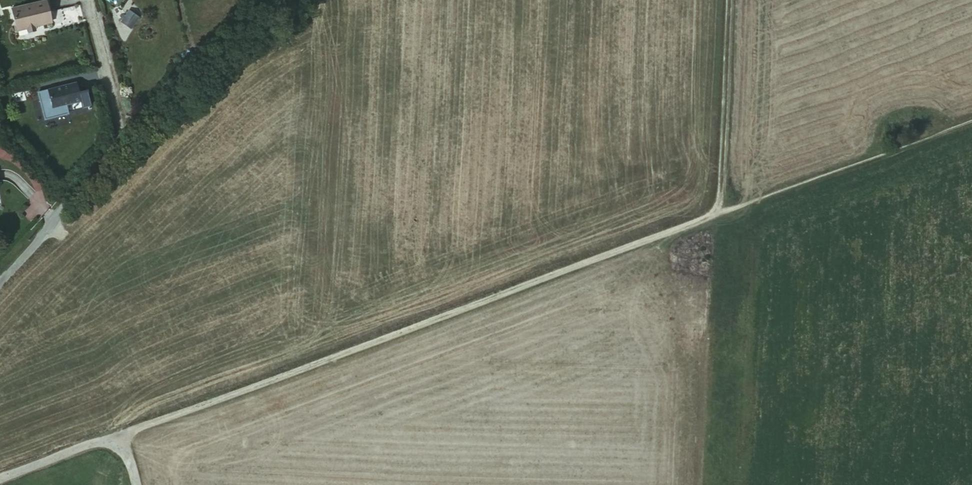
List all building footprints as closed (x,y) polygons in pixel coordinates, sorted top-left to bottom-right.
[(3,8),(9,31),(20,28),(25,27),(45,22),(39,0),(37,0),(3,8)] [(123,14),(116,25),(124,31),(132,19),(123,14)] [(77,108),(85,106),(81,89),(73,91),(70,82),(57,85),(57,86),(53,88),(53,86),(40,89),(40,90),(33,92),(39,119),(62,113),(60,105),(75,101),(77,108)]
